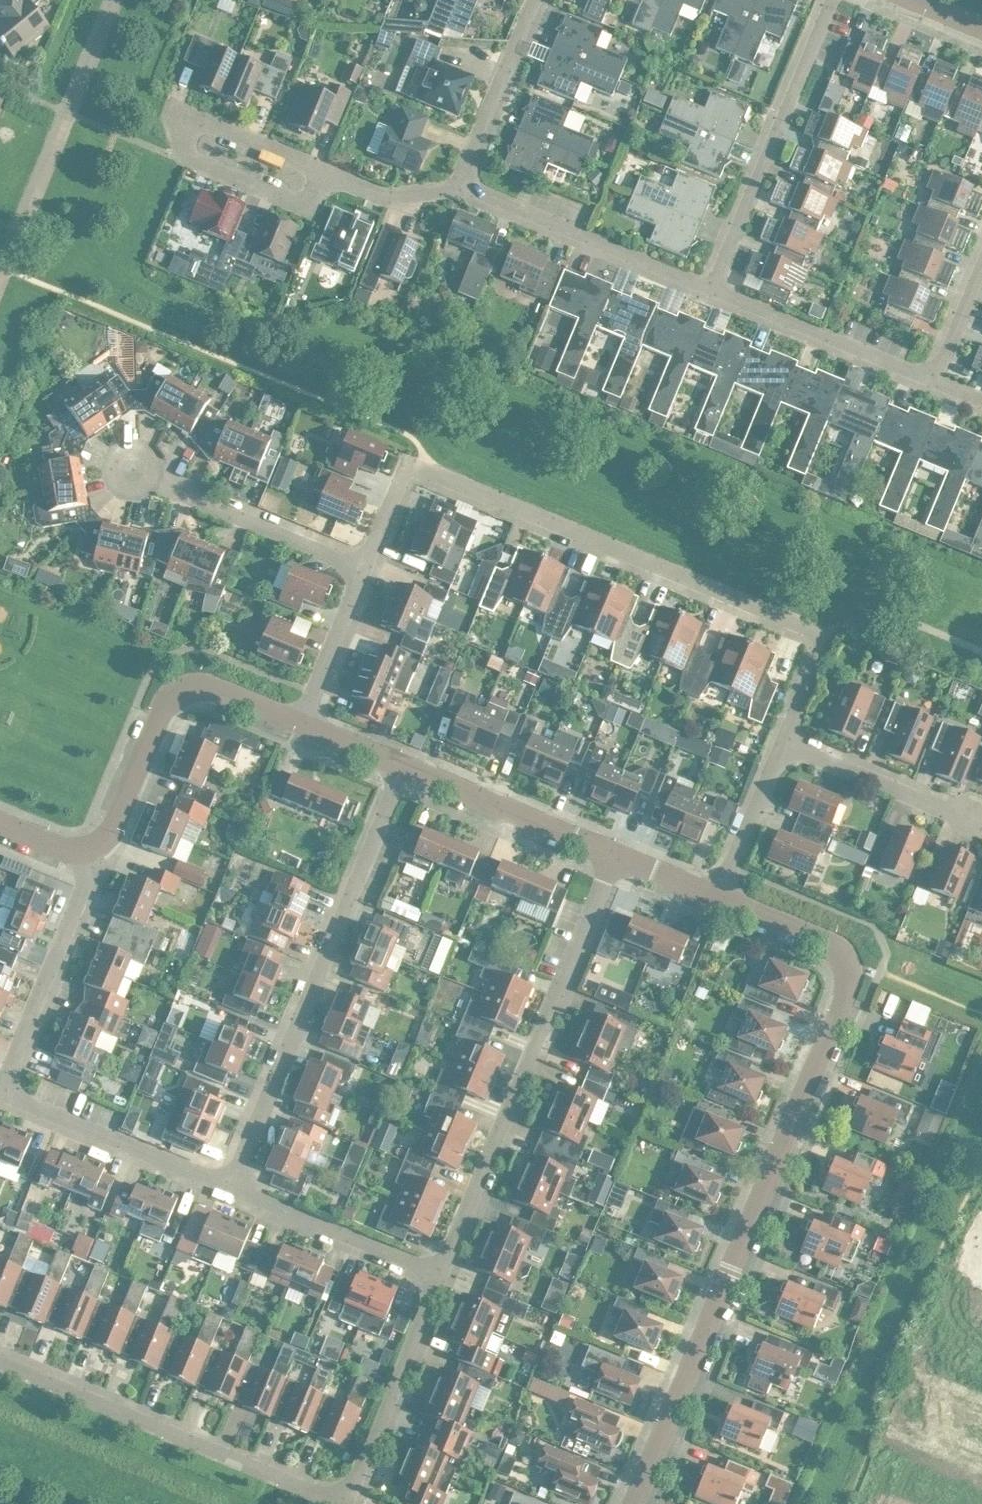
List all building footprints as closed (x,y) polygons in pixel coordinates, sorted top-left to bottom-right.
[(0,21),(0,40),(1,41),(0,42),(0,44),(2,47),(4,45),(12,54),(46,26),(31,7),(40,0),(3,0),(0,2),(0,20),(1,21),(0,21)] [(262,5),(284,15),(288,4),(280,0),(264,0),(262,5)] [(425,29),(442,36),(445,27),(457,0),(437,0),(425,29)] [(462,34),(476,0),(457,0),(445,27),(462,34)] [(581,15),(601,23),(610,0),(588,0),(581,15)] [(631,24),(650,33),(652,28),(651,28),(663,0),(641,0),(631,24)] [(652,28),(670,36),(683,5),(698,11),(697,15),(698,15),(704,0),(663,0),(651,28),(652,28)] [(710,13),(711,14),(712,10),(728,17),(715,48),(733,55),(756,0),(715,0),(710,13)] [(733,55),(746,61),(752,63),(765,32),(780,39),(779,42),(780,43),(797,2),(792,0),(756,0),(733,55)] [(421,3),(415,19),(426,23),(432,7),(421,3)] [(547,48),(619,78),(626,59),(595,46),(602,31),(605,32),(606,31),(565,14),(556,37),(561,39),(556,51),(547,48)] [(401,20),(384,18),(379,31),(391,32),(395,32),(396,32),(401,20)] [(379,31),(374,45),(388,50),(395,32),(391,32),(379,31)] [(883,58),(885,55),(881,53),(886,39),(866,31),(859,48),(847,43),(835,71),(855,79),(852,87),(869,94),(872,86),(871,86),(883,58)] [(222,96),(237,59),(223,53),(225,48),(194,35),(183,60),(198,66),(201,58),(209,61),(199,87),(222,96)] [(405,67),(409,69),(400,90),(455,113),(470,78),(434,63),(440,49),(416,39),(405,67)] [(871,86),(872,86),(890,94),(887,101),(904,108),(907,101),(906,101),(918,72),(918,73),(920,70),(916,68),(922,54),(901,45),(894,62),(883,58),(871,86)] [(611,96),(619,78),(547,48),(547,49),(555,52),(550,64),(545,63),(536,85),(577,102),(577,100),(574,99),(580,83),(611,96)] [(237,59),(222,96),(245,106),(255,81),(263,84),(260,93),(274,99),(291,58),(276,52),(270,67),(254,60),(252,65),(237,59)] [(733,60),(727,75),(739,80),(745,65),(733,60)] [(907,101),(925,108),(922,116),(939,123),(942,115),(941,115),(953,87),(954,87),(955,84),(951,82),(957,68),(936,60),(929,77),(918,73),(918,72),(906,101),(907,101)] [(348,63),(342,78),(356,84),(362,68),(348,63)] [(971,74),(964,91),(954,87),(953,87),(941,115),(942,115),(960,123),(957,130),(974,137),(977,130),(976,130),(981,116),(981,79),(971,74)] [(324,121),(334,125),(335,125),(349,92),(330,84),(326,95),(301,86),(286,123),(318,136),(324,121)] [(357,87),(352,99),(361,102),(366,100),(369,92),(357,87)] [(665,114),(737,144),(738,143),(734,142),(748,107),(707,90),(707,91),(710,93),(704,108),(673,96),(665,114)] [(656,93),(651,104),(661,108),(665,97),(656,93)] [(514,128),(585,158),(593,140),(562,127),(568,111),(572,113),(573,112),(532,95),(523,117),(527,119),(522,131),(514,128)] [(390,128),(378,156),(416,172),(428,144),(419,140),(429,117),(400,105),(390,128)] [(820,140),(816,151),(815,151),(844,163),(844,162),(851,144),(859,147),(866,130),(827,114),(826,118),(811,112),(803,133),(820,140)] [(737,144),(665,114),(658,133),(689,145),(682,161),(679,159),(678,161),(719,177),(728,155),(723,153),(729,141),(737,144)] [(861,114),(856,125),(868,130),(873,119),(861,114)] [(578,177),(585,158),(514,128),(513,129),(522,133),(517,145),(512,143),(503,165),(544,182),(544,181),(540,179),(547,164),(578,177)] [(815,151),(816,151),(813,149),(811,153),(797,148),(788,168),(806,175),(801,186),(829,198),(837,179),(844,182),(851,165),(844,162),(844,163),(815,151)] [(857,156),(854,165),(864,169),(868,160),(857,156)] [(594,167),(588,174),(598,183),(604,177),(594,167)] [(632,194),(704,224),(696,220),(701,208),(705,210),(715,188),(674,171),(674,172),(677,173),(671,189),(640,176),(632,194)] [(954,221),(959,210),(976,217),(981,203),(981,196),(970,191),(972,187),(933,171),(926,188),(934,191),(926,209),(954,221)] [(614,174),(611,182),(619,185),(622,178),(614,174)] [(885,178),(881,187),(893,192),(897,183),(885,178)] [(801,186),(798,184),(796,189),(782,183),(774,203),(791,210),(786,221),(786,222),(815,233),(822,215),(830,218),(837,201),(831,198),(829,198),(801,186)] [(235,258),(245,234),(233,229),(243,204),(215,193),(214,196),(202,191),(190,221),(202,225),(200,230),(226,241),(222,253),(235,258)] [(704,225),(704,224),(632,194),(625,213),(656,226),(649,241),(645,240),(645,241),(686,258),(695,235),(690,233),(695,221),(704,225)] [(939,256),(940,256),(944,245),(961,252),(970,232),(956,226),(957,222),(954,221),(926,209),(919,206),(912,223),(919,226),(912,244),(911,244),(939,256)] [(317,246),(314,254),(337,264),(337,265),(353,272),(373,224),(372,223),(370,228),(356,222),(358,218),(333,207),(317,246)] [(444,248),(448,239),(474,250),(458,290),(478,299),(498,251),(487,247),(495,228),(458,213),(443,248),(444,248)] [(235,258),(247,263),(249,264),(253,252),(280,263),(295,226),(268,215),(257,240),(245,234),(235,258)] [(786,222),(786,221),(783,220),(782,224),(768,218),(759,238),(776,245),(772,256),(772,257),(800,269),(800,268),(808,250),(815,253),(822,236),(815,233),(786,222)] [(358,285),(373,291),(380,275),(400,283),(403,277),(406,278),(410,277),(415,265),(413,262),(410,260),(416,245),(425,248),(425,247),(381,229),(358,285)] [(925,291),(930,280),(947,287),(955,267),(941,261),(943,257),(940,256),(939,256),(911,244),(912,244),(904,241),(897,258),(904,261),(897,279),(925,291)] [(546,300),(560,267),(559,267),(558,269),(544,264),(547,258),(513,244),(500,276),(520,284),(518,289),(546,300)] [(167,270),(207,287),(215,268),(203,263),(189,257),(175,251),(167,270)] [(772,257),(772,256),(769,255),(767,259),(753,253),(744,273),(762,281),(757,293),(785,304),(793,285),(801,288),(808,271),(800,268),(800,269),(772,257)] [(573,380),(595,327),(595,326),(610,289),(611,290),(612,285),(585,274),(583,278),(563,270),(548,307),(577,319),(555,372),(573,380)] [(897,279),(890,276),(883,293),(890,296),(882,315),(910,327),(915,315),(932,322),(941,302),(927,296),(928,292),(925,291),(897,279)] [(357,287),(352,300),(366,306),(371,293),(357,287)] [(619,399),(641,346),(641,345),(656,309),(657,309),(659,304),(631,293),(629,297),(611,290),(610,289),(595,326),(595,327),(623,338),(601,391),(619,399)] [(665,418),(688,365),(687,365),(702,328),(703,328),(705,323),(677,312),(676,317),(657,309),(656,309),(641,345),(641,346),(669,357),(647,410),(651,412),(665,418)] [(62,312),(57,323),(68,328),(74,317),(62,312)] [(748,347),(749,347),(751,343),(724,331),(722,336),(703,328),(702,328),(687,365),(688,365),(715,376),(693,430),(712,437),(715,430),(734,384),(733,384),(748,347)] [(146,342),(134,342),(135,354),(146,353),(146,342)] [(733,384),(734,384),(762,396),(742,442),(740,449),(758,456),(780,403),(779,403),(795,366),(797,362),(770,350),(768,355),(749,347),(748,347),(733,384)] [(979,347),(971,367),(981,372),(981,348),(979,347)] [(841,385),(843,381),(816,370),(814,374),(795,366),(779,403),(780,403),(808,415),(786,468),(804,475),(826,422),(825,422),(841,385)] [(169,422),(189,388),(169,376),(166,381),(154,374),(145,389),(157,396),(148,410),(169,422)] [(103,378),(83,392),(106,424),(125,411),(116,397),(127,390),(117,375),(106,383),(103,378)] [(887,404),(887,405),(889,400),(862,389),(860,393),(841,385),(825,422),(826,422),(854,434),(832,487),(834,488),(850,495),(872,442),(872,441),(887,404)] [(213,421),(216,416),(218,412),(206,405),(209,400),(189,388),(169,422),(189,434),(189,433),(201,440),(203,436),(212,421),(213,421)] [(106,424),(83,392),(64,405),(67,409),(56,417),(61,425),(48,434),(63,440),(67,433),(68,433),(67,431),(77,424),(87,437),(106,424)] [(630,411),(635,400),(624,395),(619,407),(630,411)] [(872,441),(872,442),(900,453),(878,506),(896,514),(918,461),(918,460),(933,423),(934,424),(935,419),(908,408),(906,412),(887,405),(887,404),(872,441)] [(651,412),(647,422),(661,428),(665,418),(651,412)] [(234,467),(249,430),(216,416),(213,421),(212,421),(203,436),(201,440),(198,446),(214,452),(212,458),(234,467)] [(979,443),(980,443),(981,438),(954,427),(952,432),(934,424),(933,423),(918,460),(918,461),(946,472),(924,525),(942,533),(964,480),(979,443)] [(249,430),(234,467),(268,481),(286,437),(273,432),(270,439),(249,430)] [(715,430),(712,437),(708,446),(754,466),(758,456),(740,449),(742,442),(715,430)] [(353,478),(358,467),(375,474),(385,449),(348,433),(338,458),(332,455),(327,467),(353,478)] [(63,440),(48,434),(51,450),(41,452),(44,465),(38,466),(43,489),(82,482),(78,459),(61,462),(59,449),(61,449),(61,448),(60,448),(63,440)] [(964,480),(981,487),(981,444),(980,443),(979,443),(964,480)] [(283,454),(271,484),(288,490),(300,461),(283,454)] [(354,525),(364,500),(347,493),(352,482),(321,469),(313,489),(324,493),(317,510),(354,525)] [(82,482),(43,489),(45,500),(38,501),(33,508),(35,522),(42,527),(73,521),(82,515),(80,506),(86,505),(82,482)] [(417,534),(450,547),(450,548),(463,553),(477,521),(466,517),(454,512),(450,523),(426,513),(417,534)] [(970,545),(973,546),(981,549),(981,516),(970,545)] [(115,567),(125,528),(102,522),(101,526),(92,524),(85,532),(80,552),(94,555),(92,562),(97,570),(114,574),(115,567)] [(115,567),(151,576),(155,560),(159,542),(160,540),(159,542),(146,538),(147,534),(125,528),(115,567)] [(155,560),(167,565),(162,578),(183,587),(187,579),(202,542),(181,533),(178,539),(162,532),(160,540),(159,542),(155,560)] [(450,548),(450,547),(417,534),(409,554),(433,564),(428,575),(450,585),(455,573),(442,568),(450,548)] [(187,579),(183,587),(183,588),(220,596),(236,558),(223,553),(224,551),(202,542),(187,579)] [(969,555),(981,560),(981,549),(973,546),(969,555)] [(503,596),(524,605),(543,558),(517,547),(507,573),(494,568),(478,607),(492,613),(503,596)] [(7,557),(3,570),(25,578),(30,565),(7,557)] [(543,558),(524,605),(544,613),(541,633),(551,637),(567,598),(558,594),(569,569),(543,558)] [(319,607),(330,582),(293,567),(282,592),(272,587),(267,599),(298,612),(303,601),(319,607)] [(39,568),(34,580),(45,585),(50,573),(39,568)] [(383,571),(375,588),(384,593),(392,576),(383,571)] [(592,633),(612,587),(586,576),(575,601),(567,598),(551,637),(561,641),(572,625),(592,633)] [(388,604),(421,618),(429,598),(443,603),(447,592),(425,583),(421,594),(396,584),(388,604)] [(638,597),(612,587),(592,633),(613,642),(609,661),(619,665),(636,626),(627,623),(638,597)] [(434,623),(421,618),(388,604),(379,625),(404,635),(399,646),(421,655),(434,623)] [(661,662),(680,615),(655,604),(644,630),(636,626),(619,665),(629,670),(640,653),(661,662)] [(257,652),(294,668),(305,642),(288,636),(293,625),(266,614),(258,633),(264,636),(257,652)] [(706,626),(680,615),(661,662),(682,671),(678,690),(688,694),(704,655),(696,651),(706,626)] [(704,655),(688,694),(698,698),(709,682),(730,690),(749,644),(723,633),(713,658),(704,655)] [(775,654),(749,644),(730,690),(750,699),(747,718),(761,724),(777,685),(765,680),(775,654)] [(418,663),(407,658),(408,655),(384,645),(378,659),(367,654),(359,675),(392,688),(403,693),(412,673),(413,674),(418,663)] [(542,658),(537,671),(553,678),(559,665),(542,658)] [(446,660),(443,668),(451,671),(454,663),(446,660)] [(440,667),(437,675),(440,676),(448,679),(451,672),(440,667)] [(454,670),(450,681),(458,684),(462,673),(454,670)] [(526,672),(523,679),(535,684),(538,677),(526,672)] [(392,688),(359,675),(350,695),(361,700),(355,713),(357,714),(370,719),(378,723),(391,728),(397,714),(383,708),(392,688)] [(543,679),(538,692),(550,697),(556,684),(543,679)] [(846,683),(827,729),(853,741),(861,721),(873,726),(884,698),(846,683)] [(448,740),(468,748),(485,707),(478,704),(476,697),(456,688),(447,711),(458,715),(448,740)] [(894,734),(886,754),(912,765),(932,718),(894,702),(883,730),(894,734)] [(487,703),(485,707),(468,748),(489,757),(499,732),(510,737),(519,715),(508,710),(507,711),(487,703)] [(609,704),(604,715),(621,722),(625,711),(609,704)] [(538,777),(552,744),(532,736),(537,722),(525,717),(516,740),(527,744),(518,769),(538,777)] [(644,717),(638,732),(650,737),(656,722),(644,717)] [(942,754),(934,774),(960,785),(980,738),(942,722),(930,749),(942,754)] [(178,756),(208,769),(215,754),(233,761),(241,743),(204,728),(198,741),(186,736),(178,756)] [(557,730),(552,744),(538,777),(558,785),(568,761),(580,766),(589,743),(557,730)] [(680,731),(674,745),(679,748),(685,746),(689,735),(680,731)] [(414,733),(409,744),(419,748),(424,737),(414,733)] [(608,806),(621,773),(611,768),(613,764),(609,756),(605,754),(607,751),(595,746),(586,769),(597,773),(587,797),(608,806)] [(714,746),(709,758),(725,765),(730,753),(714,746)] [(179,798),(208,810),(209,810),(216,793),(201,787),(208,769),(178,756),(169,776),(186,783),(179,798)] [(621,773),(608,806),(628,814),(638,790),(649,795),(658,772),(644,766),(629,774),(629,776),(621,773)] [(358,803),(319,787),(280,770),(270,795),(348,827),(358,803)] [(677,835),(691,801),(695,791),(675,783),(676,780),(665,775),(656,797),(667,802),(657,826),(677,835)] [(795,824),(829,837),(834,824),(830,823),(840,799),(801,783),(791,808),(800,811),(795,824)] [(711,810),(691,801),(677,835),(698,843),(708,819),(719,823),(728,801),(717,796),(711,810)] [(149,825),(180,838),(187,821),(201,827),(208,810),(179,798),(178,797),(172,812),(157,805),(149,825)] [(823,851),(829,837),(795,824),(790,836),(781,833),(771,858),(810,873),(819,849),(823,851)] [(180,838),(149,825),(141,846),(171,858),(180,838)] [(440,865),(450,841),(423,830),(422,830),(411,826),(397,860),(426,872),(431,861),(440,865)] [(861,830),(854,845),(869,851),(875,836),(861,830)] [(865,866),(880,872),(883,873),(884,869),(905,878),(921,840),(896,830),(893,838),(879,832),(865,866)] [(478,853),(450,841),(440,865),(451,870),(446,881),(463,888),(468,876),(479,881),(489,858),(478,853)] [(837,842),(833,853),(844,858),(848,846),(837,842)] [(916,887),(929,892),(931,893),(933,889),(954,898),(970,860),(946,850),(942,858),(930,853),(916,887)] [(0,865),(0,868),(6,871),(11,860),(4,857),(0,865)] [(479,881),(480,881),(490,886),(518,897),(528,873),(500,862),(489,858),(479,881)] [(169,875),(179,879),(197,887),(203,872),(175,861),(169,875)] [(128,875),(120,895),(151,908),(159,888),(173,894),(179,879),(169,875),(154,869),(148,883),(128,875)] [(259,903),(269,907),(300,920),(309,899),(308,899),(312,888),(275,872),(267,893),(264,892),(259,903)] [(528,873),(518,897),(546,909),(557,913),(567,890),(555,885),(556,885),(528,873)] [(980,914),(981,914),(981,874),(967,908),(980,914)] [(51,903),(49,902),(54,889),(20,875),(14,889),(20,891),(12,910),(43,923),(43,922),(51,903)] [(479,886),(474,898),(481,901),(486,889),(479,886)] [(151,908),(120,895),(112,915),(124,920),(117,935),(150,948),(157,932),(143,926),(151,908)] [(384,895),(380,907),(390,911),(395,900),(384,895)] [(395,900),(390,911),(417,922),(421,911),(395,900)] [(4,930),(0,939),(0,944),(21,953),(26,940),(30,941),(35,930),(41,933),(45,923),(43,922),(43,923),(12,910),(3,907),(0,908),(0,929),(4,930)] [(257,922),(251,936),(287,951),(300,920),(269,907),(265,918),(260,916),(257,922)] [(645,962),(650,952),(660,928),(632,917),(631,918),(613,910),(596,951),(615,959),(619,951),(645,962)] [(358,944),(402,962),(407,950),(401,948),(410,928),(380,916),(375,927),(367,923),(358,944)] [(660,928),(650,952),(645,962),(666,971),(670,961),(677,964),(678,963),(689,968),(698,944),(687,940),(687,939),(660,928)] [(428,967),(442,934),(430,930),(417,963),(428,967)] [(91,965),(122,977),(129,961),(142,967),(150,948),(117,935),(111,949),(100,945),(91,965)] [(200,936),(193,953),(209,960),(216,943),(200,936)] [(933,953),(946,958),(951,945),(938,940),(933,953)] [(246,964),(241,975),(272,988),(281,968),(278,967),(283,956),(247,941),(238,961),(246,964)] [(402,962),(358,944),(350,964),(358,968),(354,979),(384,991),(392,971),(398,973),(402,962)] [(13,996),(21,976),(10,972),(17,955),(0,948),(0,991),(12,996),(13,996)] [(484,993),(522,1009),(531,987),(527,985),(534,967),(523,962),(520,968),(472,948),(467,961),(483,968),(478,978),(489,982),(484,993)] [(743,994),(770,1005),(775,994),(795,1003),(806,977),(769,962),(763,976),(759,974),(749,979),(743,994)] [(83,985),(88,987),(82,1002),(124,1019),(130,1003),(114,996),(122,977),(91,965),(83,985)] [(264,1009),(272,988),(241,975),(236,987),(229,984),(221,1004),(250,1016),(255,1005),(264,1009)] [(330,1012),(361,1025),(375,1030),(383,1011),(369,1005),(369,1004),(358,999),(362,988),(352,984),(347,995),(338,991),(330,1012)] [(698,986),(693,995),(703,1000),(708,990),(698,986)] [(12,996),(0,991),(0,1014),(4,1004),(10,1006),(15,997),(13,996),(12,996)] [(512,1031),(522,1009),(484,993),(480,1005),(469,1000),(460,1023),(485,1034),(490,1022),(512,1031)] [(624,993),(617,1007),(627,1011),(633,996),(624,993)] [(764,1020),(769,1009),(741,997),(732,1018),(744,1022),(737,1037),(730,1035),(725,1047),(749,1056),(753,1045),(774,1054),(785,1028),(764,1020)] [(71,1014),(63,1034),(94,1047),(100,1032),(116,1038),(124,1019),(82,1002),(76,1016),(71,1014)] [(615,1050),(627,1055),(637,1032),(631,1029),(636,1019),(613,1010),(608,1021),(588,1012),(579,1034),(615,1050)] [(361,1025),(330,1012),(321,1032),(330,1036),(325,1047),(357,1060),(365,1039),(356,1036),(361,1025)] [(213,1044),(244,1057),(252,1036),(243,1032),(248,1021),(238,1017),(233,1028),(221,1023),(213,1044)] [(884,1037),(872,1067),(910,1082),(919,1059),(928,1063),(940,1034),(903,1019),(894,1041),(884,1037)] [(480,1046),(485,1034),(460,1023),(455,1036),(465,1041),(456,1062),(493,1077),(502,1055),(480,1046)] [(54,1054),(55,1054),(68,1060),(63,1072),(81,1080),(87,1067),(85,1067),(86,1065),(92,1068),(95,1068),(99,1067),(102,1063),(102,1059),(101,1056),(98,1053),(92,1051),(94,1047),(63,1034),(54,1054)] [(615,1050),(579,1034),(569,1057),(590,1065),(584,1079),(607,1088),(613,1075),(606,1072),(615,1050)] [(417,1036),(414,1044),(426,1048),(429,1041),(417,1036)] [(398,1042),(394,1053),(406,1058),(410,1047),(398,1042)] [(155,1044),(150,1057),(174,1067),(179,1054),(168,1049),(155,1044)] [(235,1077),(244,1057),(213,1044),(208,1055),(201,1051),(192,1072),(222,1085),(226,1073),(235,1077)] [(743,1071),(748,1060),(720,1048),(712,1068),(723,1073),(716,1088),(709,1085),(704,1097),(731,1108),(736,1097),(753,1104),(763,1079),(743,1071)] [(301,1080),(332,1093),(336,1084),(340,1085),(348,1082),(355,1066),(323,1052),(319,1064),(310,1060),(301,1080)] [(125,1062),(118,1076),(135,1083),(141,1069),(125,1062)] [(431,1092),(457,1102),(462,1090),(484,1100),(493,1077),(456,1062),(451,1073),(441,1069),(431,1092)] [(664,1066),(659,1078),(667,1082),(672,1070),(664,1066)] [(143,1075),(137,1090),(152,1096),(158,1081),(156,1081),(143,1075)] [(184,1112),(215,1125),(224,1104),(215,1101),(220,1090),(186,1076),(178,1095),(189,1100),(184,1112)] [(607,1088),(584,1079),(579,1092),(558,1083),(549,1106),(586,1121),(595,1099),(601,1102),(607,1088)] [(332,1093),(301,1080),(293,1101),(302,1105),(297,1116),(331,1130),(340,1109),(328,1104),(332,1093)] [(398,1081),(393,1092),(408,1099),(413,1087),(398,1081)] [(859,1097),(847,1127),(885,1143),(894,1119),(903,1123),(910,1106),(870,1089),(865,1100),(859,1097)] [(474,1124),(450,1114),(455,1102),(457,1103),(457,1102),(431,1092),(422,1115),(432,1119),(427,1131),(465,1146),(474,1124)] [(742,1130),(728,1124),(722,1122),(727,1111),(699,1100),(694,1111),(692,1110),(678,1146),(701,1156),(705,1144),(732,1155),(742,1130)] [(580,1134),(586,1121),(549,1106),(540,1128),(567,1139),(562,1152),(578,1158),(587,1137),(580,1134)] [(924,1109),(916,1131),(935,1139),(944,1116),(924,1109)] [(207,1145),(215,1125),(184,1112),(176,1132),(169,1129),(164,1141),(194,1153),(198,1142),(207,1145)] [(282,1128),(273,1149),(304,1162),(309,1151),(317,1154),(326,1134),(295,1121),(291,1132),(282,1128)] [(11,1129),(12,1128),(2,1123),(0,1129),(0,1155),(11,1129)] [(824,1142),(826,1132),(806,1128),(804,1138),(824,1142)] [(11,1129),(0,1155),(0,1161),(17,1168),(15,1174),(26,1179),(35,1156),(25,1152),(31,1138),(11,1129)] [(403,1160),(427,1170),(432,1159),(455,1169),(465,1146),(427,1131),(418,1153),(408,1149),(403,1160)] [(374,1139),(371,1146),(387,1153),(390,1145),(374,1139)] [(299,1173),(304,1162),(273,1149),(265,1169),(274,1173),(269,1184),(298,1196),(307,1176),(299,1173)] [(711,1206),(721,1181),(701,1172),(705,1162),(678,1150),(673,1161),(684,1166),(674,1191),(711,1206)] [(885,1167),(863,1158),(845,1151),(840,1162),(833,1159),(821,1188),(859,1204),(869,1181),(878,1184),(885,1167)] [(84,1160),(85,1158),(75,1154),(73,1160),(62,1156),(61,1157),(49,1152),(36,1183),(49,1189),(52,1183),(71,1191),(84,1160)] [(519,1177),(556,1192),(561,1182),(568,1185),(573,1174),(572,1173),(577,1162),(554,1153),(549,1163),(529,1155),(519,1177)] [(603,1154),(598,1166),(609,1171),(614,1158),(603,1154)] [(84,1160),(71,1191),(90,1198),(87,1205),(100,1211),(113,1179),(101,1174),(104,1168),(84,1160)] [(405,1186),(399,1198),(437,1214),(446,1191),(422,1182),(427,1170),(403,1160),(394,1182),(405,1186)] [(343,1162),(338,1175),(353,1181),(358,1168),(343,1162)] [(903,1175),(900,1183),(911,1187),(914,1180),(903,1175)] [(556,1192),(519,1177),(510,1199),(534,1209),(529,1223),(545,1230),(551,1232),(560,1211),(550,1207),(556,1192)] [(124,1213),(144,1221),(157,1190),(158,1188),(148,1184),(146,1190),(123,1181),(106,1220),(119,1225),(124,1213)] [(615,1181),(611,1190),(626,1196),(629,1187),(615,1181)] [(592,1186),(587,1199),(602,1206),(608,1192),(592,1186)] [(157,1190),(144,1221),(163,1229),(161,1234),(172,1239),(182,1217),(171,1212),(177,1198),(157,1190)] [(437,1214),(399,1198),(395,1210),(384,1206),(375,1228),(399,1238),(404,1226),(427,1236),(437,1214)] [(691,1255),(701,1230),(681,1221),(685,1211),(657,1199),(653,1210),(664,1215),(654,1240),(691,1255)] [(230,1220),(231,1220),(231,1219),(197,1205),(178,1251),(211,1265),(230,1220)] [(347,1205),(342,1218),(350,1221),(355,1209),(347,1205)] [(12,1227),(17,1214),(9,1210),(3,1223),(12,1227)] [(21,1210),(15,1227),(26,1231),(27,1232),(31,1221),(33,1215),(21,1210)] [(812,1222),(799,1251),(838,1267),(847,1244),(856,1247),(863,1230),(823,1213),(819,1225),(812,1222)] [(482,1245),(519,1261),(525,1246),(536,1251),(545,1230),(529,1223),(519,1219),(514,1232),(492,1223),(482,1245)] [(250,1228),(231,1220),(230,1220),(211,1265),(230,1272),(234,1271),(236,1266),(251,1272),(261,1248),(245,1241),(250,1228)] [(72,1250),(81,1231),(65,1223),(56,1242),(72,1250)] [(5,1308),(6,1305),(5,1305),(20,1269),(21,1269),(33,1239),(19,1233),(7,1263),(0,1260),(0,1306),(5,1308)] [(74,1251),(72,1255),(85,1260),(93,1239),(81,1234),(74,1251)] [(879,1236),(873,1249),(886,1255),(892,1241),(879,1236)] [(96,1240),(88,1257),(103,1263),(110,1246),(96,1240)] [(261,1248),(251,1272),(269,1280),(272,1274),(290,1282),(303,1251),(304,1251),(305,1249),(295,1245),(292,1251),(281,1247),(278,1255),(261,1248)] [(532,1266),(519,1261),(482,1245),(473,1268),(510,1283),(513,1275),(521,1278),(527,1276),(532,1266)] [(671,1303),(681,1278),(661,1270),(665,1259),(637,1248),(633,1259),(644,1263),(634,1288),(671,1303)] [(5,1305),(6,1305),(17,1310),(15,1312),(42,1323),(44,1321),(43,1320),(58,1284),(58,1285),(71,1255),(57,1249),(44,1279),(21,1269),(20,1269),(5,1305)] [(303,1251),(290,1282),(310,1290),(308,1294),(325,1301),(338,1269),(322,1262),(323,1259),(304,1251),(303,1251)] [(43,1320),(44,1321),(54,1325),(53,1328),(80,1339),(81,1336),(96,1300),(109,1270),(94,1264),(82,1294),(58,1285),(58,1284),(43,1320)] [(376,1281),(377,1281),(378,1279),(368,1275),(365,1281),(355,1277),(353,1281),(340,1276),(326,1309),(339,1315),(337,1318),(357,1327),(376,1281)] [(81,1336),(92,1341),(91,1343),(118,1355),(119,1352),(118,1352),(133,1316),(134,1316),(146,1286),(132,1280),(120,1310),(96,1300),(81,1336)] [(162,1281),(158,1290),(171,1296),(174,1287),(162,1281)] [(376,1281),(357,1327),(389,1340),(393,1330),(392,1329),(401,1307),(391,1303),(396,1289),(377,1281),(376,1281)] [(857,1285),(854,1292),(869,1299),(875,1284),(868,1281),(857,1285)] [(786,1283),(774,1313),(812,1328),(822,1305),(831,1308),(838,1291),(816,1282),(811,1293),(786,1283)] [(969,1282),(964,1294),(973,1298),(978,1286),(969,1282)] [(973,1298),(981,1301),(981,1300),(981,1288),(978,1286),(973,1298)] [(453,1317),(490,1332),(499,1309),(462,1294),(453,1317)] [(171,1331),(172,1332),(184,1302),(170,1296),(157,1326),(134,1316),(133,1316),(118,1352),(119,1352),(129,1356),(128,1359),(155,1370),(157,1368),(156,1367),(171,1331)] [(650,1352),(661,1327),(640,1318),(645,1308),(617,1296),(609,1316),(620,1320),(613,1337),(650,1352)] [(856,1296),(853,1304),(856,1309),(864,1312),(868,1301),(856,1296)] [(224,1306),(220,1316),(230,1320),(234,1310),(224,1306)] [(209,1347),(222,1317),(207,1311),(195,1341),(172,1332),(171,1331),(156,1367),(157,1368),(167,1372),(166,1375),(193,1386),(194,1383),(209,1347)] [(563,1313),(558,1325),(570,1330),(574,1318),(563,1313)] [(488,1373),(503,1337),(490,1332),(453,1317),(444,1339),(455,1344),(450,1357),(460,1361),(467,1364),(488,1373)] [(936,1317),(920,1357),(944,1367),(961,1327),(936,1317)] [(246,1363),(247,1363),(259,1333),(245,1327),(233,1357),(209,1347),(194,1383),(205,1388),(204,1390),(231,1402),(232,1399),(231,1399),(246,1363)] [(944,1367),(968,1376),(981,1342),(981,1336),(961,1327),(944,1367)] [(294,1332),(289,1345),(304,1351),(309,1338),(294,1332)] [(761,1345),(749,1374),(751,1375),(747,1386),(765,1394),(770,1383),(787,1390),(796,1367),(805,1370),(812,1353),(781,1340),(777,1351),(761,1345)] [(968,1376),(981,1382),(981,1342),(968,1376)] [(284,1378),(285,1378),(293,1359),(297,1348),(283,1343),(270,1373),(247,1363),(246,1363),(231,1399),(232,1399),(242,1403),(241,1406),(268,1417),(270,1415),(269,1414),(284,1378)] [(639,1379),(637,1378),(615,1369),(620,1358),(589,1345),(580,1366),(598,1374),(592,1390),(628,1405),(639,1379)] [(297,1348),(293,1359),(316,1369),(321,1358),(297,1348)] [(526,1349),(522,1359),(534,1364),(538,1354),(526,1349)] [(306,1433),(307,1430),(322,1394),(335,1364),(321,1358),(316,1369),(308,1388),(285,1378),(284,1378),(269,1414),(270,1415),(280,1419),(279,1422),(306,1433)] [(488,1373),(467,1364),(462,1378),(440,1369),(431,1391),(468,1406),(477,1385),(490,1390),(496,1376),(488,1373)] [(307,1430),(318,1435),(317,1437),(344,1448),(372,1380),(358,1374),(346,1403),(322,1394),(307,1430)] [(523,1383),(516,1398),(548,1413),(555,1398),(523,1383)] [(468,1406),(431,1391),(421,1413),(433,1418),(428,1431),(464,1446),(474,1423),(463,1419),(468,1406)] [(605,1411),(599,1408),(576,1399),(567,1420),(577,1424),(571,1439),(564,1436),(559,1447),(585,1458),(589,1448),(607,1456),(611,1446),(615,1448),(618,1445),(622,1436),(622,1432),(618,1430),(600,1422),(605,1411)] [(731,1405),(719,1434),(757,1450),(767,1426),(776,1430),(783,1413),(753,1401),(749,1412),(731,1405)] [(799,1416),(792,1434),(810,1441),(817,1424),(799,1416)] [(513,1429),(508,1441),(520,1446),(525,1434),(513,1429)] [(464,1446),(428,1431),(422,1445),(410,1440),(401,1462),(449,1482),(464,1446)] [(508,1444),(504,1453),(512,1456),(515,1448),(508,1444)] [(582,1474),(586,1462),(545,1446),(537,1467),(556,1475),(550,1491),(582,1503),(587,1503),(597,1480),(582,1474)] [(714,1503),(735,1503),(742,1488),(751,1491),(758,1474),(716,1457),(712,1468),(706,1466),(694,1496),(714,1503)] [(401,1462),(392,1485),(404,1489),(399,1500),(408,1503),(440,1503),(449,1482),(401,1462)] [(493,1482),(489,1494),(500,1499),(505,1487),(493,1482)] [(969,1503),(981,1503),(981,1486),(977,1484),(969,1503)] [(541,1503),(513,1491),(508,1503),(541,1503)]
